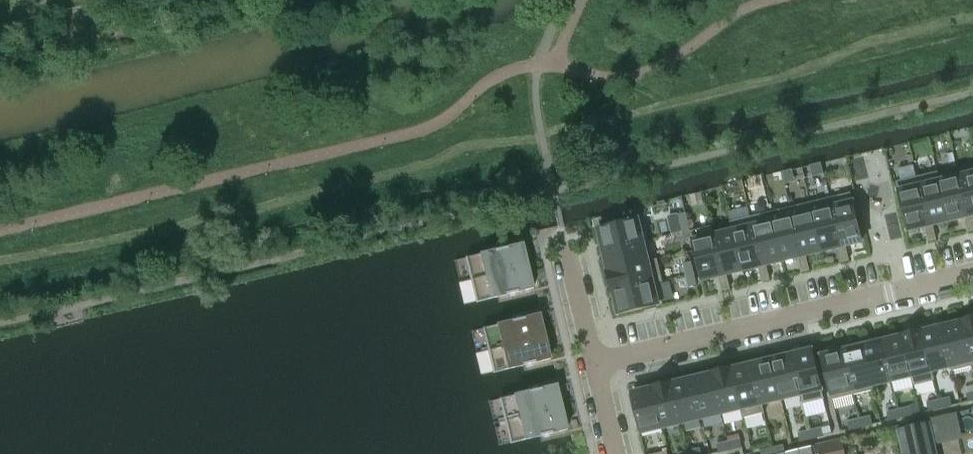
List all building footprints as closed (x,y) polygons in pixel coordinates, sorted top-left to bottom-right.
[(929,225),(933,224),(948,221),(938,177),(939,176),(938,172),(917,177),(929,225)] [(948,221),(964,217),(968,216),(959,177),(960,176),(959,172),(939,176),(938,177),(948,221)] [(972,215),(972,173),(960,176),(959,177),(968,216),(972,215)] [(908,230),(925,226),(929,225),(917,177),(896,182),(899,194),(897,194),(901,208),(902,207),(908,230)] [(851,193),(830,198),(842,246),(845,245),(862,241),(857,218),(858,218),(855,204),(853,205),(851,193)] [(830,198),(810,202),(822,251),(837,247),(842,246),(830,198)] [(794,206),(790,207),(802,256),(806,255),(822,251),(810,202),(794,206)] [(790,207),(770,212),(782,261),(798,257),(802,256),(790,207)] [(770,212),(751,217),(762,265),(766,264),(782,261),(770,212)] [(686,213),(678,214),(681,226),(689,224),(686,213)] [(972,223),(972,218),(972,215),(968,216),(964,217),(966,224),(972,223)] [(751,217),(730,222),(732,231),(733,231),(742,270),(758,266),(762,265),(751,217)] [(599,229),(604,250),(648,240),(643,218),(614,225),(601,228),(599,229)] [(601,228),(614,225),(612,218),(600,222),(601,228)] [(689,224),(681,226),(683,238),(691,236),(690,231),(689,224)] [(925,230),(926,234),(934,232),(933,224),(929,225),(925,226),(925,230)] [(711,226),(690,231),(691,236),(692,241),(702,280),(719,276),(723,275),(713,236),(714,235),(711,226)] [(714,235),(713,236),(723,275),(727,274),(742,270),(733,231),(732,231),(714,235)] [(934,232),(926,234),(928,241),(936,239),(934,232)] [(653,261),(653,260),(648,240),(604,250),(609,272),(653,261)] [(465,257),(471,280),(527,266),(522,243),(517,244),(517,245),(506,247),(494,250),(465,257)] [(842,246),(837,247),(839,255),(847,253),(845,245),(842,246)] [(847,253),(839,255),(841,262),(845,261),(849,260),(847,253)] [(802,256),(798,257),(800,264),(808,262),(806,255),(802,256)] [(613,293),(614,292),(658,282),(658,283),(663,282),(657,259),(653,260),(653,261),(609,272),(608,272),(613,293)] [(683,263),(686,275),(694,273),(691,262),(683,263)] [(808,262),(800,264),(801,272),(805,271),(809,270),(808,262)] [(762,265),(758,266),(760,274),(768,272),(766,264),(762,265)] [(527,266),(471,280),(476,302),(505,295),(517,292),(528,289),(528,290),(533,289),(527,266)] [(768,272),(760,274),(762,281),(766,280),(770,279),(768,272)] [(697,285),(694,273),(686,275),(689,287),(697,285)] [(723,275),(719,276),(720,283),(728,281),(727,274),(723,275)] [(728,281),(720,283),(722,291),(726,290),(730,289),(728,281)] [(663,304),(658,283),(658,282),(614,292),(619,314),(642,309),(643,311),(656,307),(656,306),(663,304)] [(488,350),(544,337),(539,314),(534,315),(523,318),(511,321),(482,328),(488,350)] [(961,322),(972,366),(972,319),(961,322)] [(961,322),(941,327),(951,366),(950,367),(951,371),(972,366),(961,322)] [(932,371),(950,367),(951,366),(941,327),(922,332),(931,371),(932,371)] [(902,336),(902,337),(911,376),(913,385),(934,380),(932,371),(931,371),(922,332),(922,331),(902,336)] [(544,337),(488,350),(493,373),(522,366),(534,363),(545,360),(550,359),(544,337)] [(911,376),(902,337),(882,341),(892,381),(911,376)] [(873,385),(892,381),(882,341),(862,346),(872,385),(873,385)] [(874,390),(873,385),(872,385),(862,346),(842,351),(853,395),(874,390)] [(812,350),(791,355),(801,394),(800,394),(802,404),(824,399),(812,350)] [(853,395),(842,351),(822,356),(832,400),(853,395)] [(791,355),(771,360),(781,399),(800,394),(801,394),(791,355)] [(781,399),(771,360),(752,364),(761,404),(762,404),(781,399)] [(752,364),(732,369),(741,409),(740,409),(743,418),(764,413),(762,404),(761,404),(752,364)] [(741,409),(732,369),(712,374),(722,413),(740,409),(741,409)] [(712,374),(692,379),(702,418),(722,413),(712,374)] [(702,418),(692,379),(672,383),(682,423),(702,418)] [(652,388),(653,388),(662,428),(682,423),(672,383),(652,388)] [(499,398),(505,421),(561,407),(556,385),(551,386),(540,389),(540,388),(528,391),(528,392),(499,398)] [(662,428),(653,388),(632,393),(637,416),(636,417),(639,430),(641,430),(641,433),(662,428)] [(950,397),(938,400),(940,408),(952,405),(950,397)] [(928,411),(940,408),(938,400),(926,403),(928,411)] [(561,407),(505,421),(510,443),(539,436),(551,433),(562,430),(562,431),(567,430),(561,407)] [(910,407),(899,409),(900,417),(912,415),(910,407)] [(889,420),(900,417),(899,409),(887,412),(889,420)] [(957,414),(929,419),(930,423),(934,442),(961,436),(957,414)] [(871,416),(859,419),(861,427),(873,424),(871,416)] [(849,430),(861,427),(859,419),(847,422),(849,430)] [(934,442),(930,423),(899,430),(904,453),(937,453),(934,442)] [(821,428),(810,430),(812,438),(823,436),(821,428)] [(812,438),(810,430),(798,433),(800,441),(812,438)] [(740,439),(728,441),(730,449),(742,447),(740,439)] [(817,453),(844,453),(841,440),(815,446),(817,453)] [(718,452),(730,449),(728,441),(716,444),(718,452)] [(784,453),(785,453),(786,453),(785,453),(784,445),(772,448),(773,453),(782,453),(784,453)] [(785,453),(786,453),(815,453),(813,446),(793,451),(785,453),(786,453),(785,453)]
